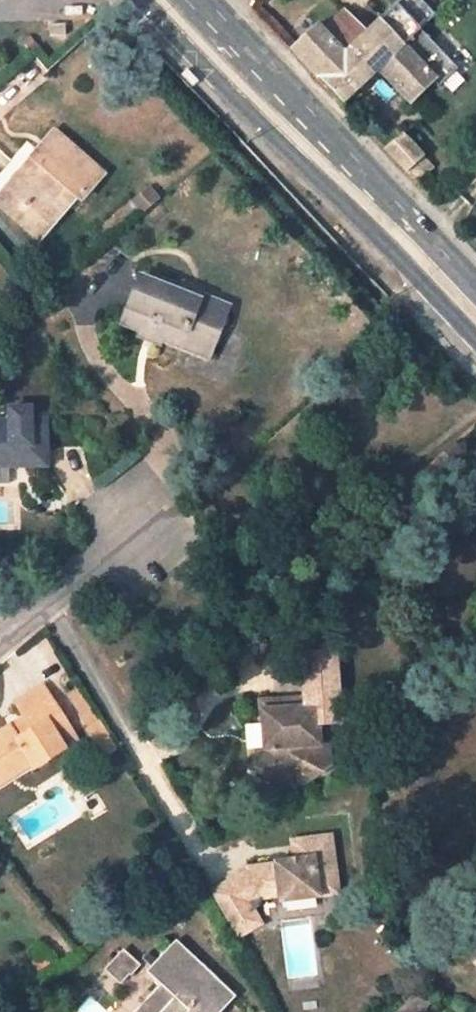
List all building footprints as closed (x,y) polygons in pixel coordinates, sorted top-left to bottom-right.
[(421,31),(436,17),(420,0),(404,0),(367,35),(319,80),(342,105),(379,70),(411,103),(434,81),(433,79),(451,62),(421,31)] [(321,31),(316,27),(292,51),(319,80),(367,35),(343,10),(321,31)] [(458,71),(451,62),(433,79),(434,81),(440,87),(458,71)] [(82,191),(85,193),(101,175),(53,133),(7,187),(52,225),(82,191)] [(434,170),(402,137),(386,152),(417,185),(434,170)] [(39,240),(52,225),(7,187),(0,194),(0,208),(39,240)] [(148,189),(133,202),(144,214),(158,201),(148,189)] [(207,358),(227,308),(160,282),(158,286),(139,279),(120,326),(140,334),(138,338),(159,346),(160,341),(207,358)] [(46,419),(32,418),(32,407),(9,408),(9,420),(0,420),(0,466),(48,465),(46,419)] [(316,751),(315,724),(335,721),(331,653),(299,655),(302,698),(303,708),(286,708),(286,705),(281,699),(257,702),(258,725),(264,731),(265,761),(259,774),(279,784),(288,789),(293,780),(304,785),(310,774),(323,774),(322,751),(316,751)] [(32,768),(76,740),(42,686),(16,703),(25,717),(0,733),(0,773),(25,757),(32,768)] [(94,713),(78,689),(69,695),(84,719),(94,713)] [(302,698),(281,699),(286,705),(286,708),(303,708),(302,698)] [(312,857),(293,860),(273,862),(273,865),(247,868),(246,872),(209,894),(233,935),(256,922),(245,903),(251,899),(278,895),(279,902),(317,897),(339,894),(331,837),(309,839),(312,857)] [(309,839),(290,841),(293,860),(312,857),(309,839)] [(175,940),(146,971),(159,985),(142,1004),(150,1011),(220,1011),(234,996),(175,940)] [(103,969),(120,984),(139,963),(122,948),(103,969)] [(390,1011),(431,1011),(429,1003),(410,995),(390,1011)]
